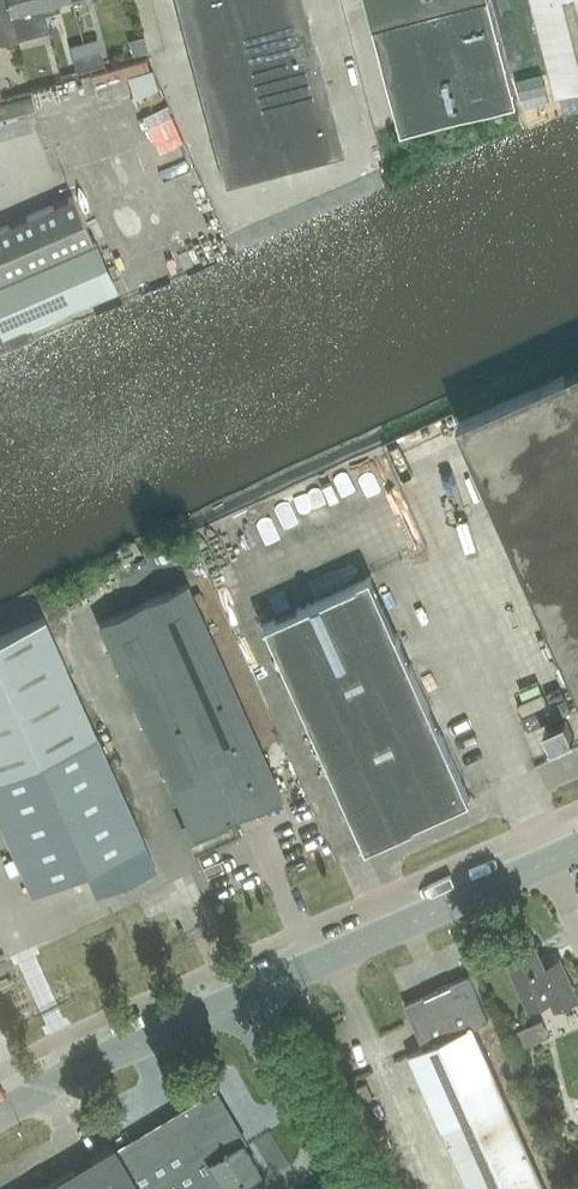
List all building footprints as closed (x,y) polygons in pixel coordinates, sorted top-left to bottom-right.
[(18,38),(8,0),(0,0),(0,42),(18,38)] [(43,12),(40,0),(8,0),(18,38),(48,30),(43,12)] [(43,12),(59,8),(57,0),(40,0),(43,12)] [(215,0),(176,0),(178,10),(215,0)] [(236,32),(228,0),(215,0),(178,10),(188,44),(236,32)] [(306,13),(303,0),(228,0),(236,32),(306,13)] [(401,130),(517,99),(491,0),(367,0),(401,130)] [(555,93),(577,87),(577,0),(531,0),(555,93)] [(306,13),(236,32),(244,59),(249,78),(319,59),(306,13)] [(195,72),(244,59),(236,32),(188,44),(195,72)] [(90,66),(103,62),(99,49),(86,52),(90,66)] [(76,70),(90,66),(86,52),(72,57),(76,70)] [(251,87),(249,78),(244,59),(195,72),(203,100),(251,87)] [(257,110),(327,91),(319,59),(249,78),(251,87),(257,110)] [(259,115),(257,110),(251,87),(203,100),(210,128),(259,115)] [(266,142),(285,137),(307,131),(336,124),(327,91),(257,110),(259,115),(266,142)] [(0,102),(0,116),(34,107),(31,94),(0,102)] [(8,119),(12,136),(29,132),(26,115),(8,119)] [(217,155),(240,149),(262,143),(266,142),(259,115),(210,128),(217,155)] [(307,131),(314,160),(343,152),(336,124),(307,131)] [(292,166),(314,160),(307,131),(285,137),(292,166)] [(270,172),(292,166),(285,137),(266,142),(262,143),(270,172)] [(248,177),(270,172),(262,143),(240,149),(248,177)] [(225,184),(248,177),(240,149),(217,155),(225,184)] [(0,227),(0,334),(1,337),(6,349),(29,340),(23,328),(113,288),(92,241),(72,195),(0,227)] [(458,422),(577,690),(577,368),(458,422)] [(372,499),(426,491),(421,456),(347,466),(315,471),(319,504),(354,499),(352,484),(370,482),(372,499)] [(370,575),(261,624),(361,847),(470,798),(370,575)] [(281,795),(187,583),(98,623),(186,821),(180,824),(188,841),(210,831),(208,827),(281,795)] [(31,892),(88,866),(100,892),(155,868),(143,842),(144,842),(44,617),(0,636),(0,823),(31,892)] [(508,958),(528,1005),(552,994),(559,1007),(577,999),(564,967),(550,973),(537,945),(508,958)] [(409,1055),(468,1188),(545,1188),(473,1028),(488,1021),(468,975),(404,1004),(424,1048),(408,1055),(409,1055)] [(520,1048),(549,1036),(541,1019),(512,1031),(520,1048)] [(226,1188),(258,1170),(242,1143),(244,1141),(214,1091),(116,1150),(116,1151),(139,1188),(226,1188)] [(116,1151),(116,1150),(115,1150),(113,1146),(40,1188),(139,1188),(116,1151)]
